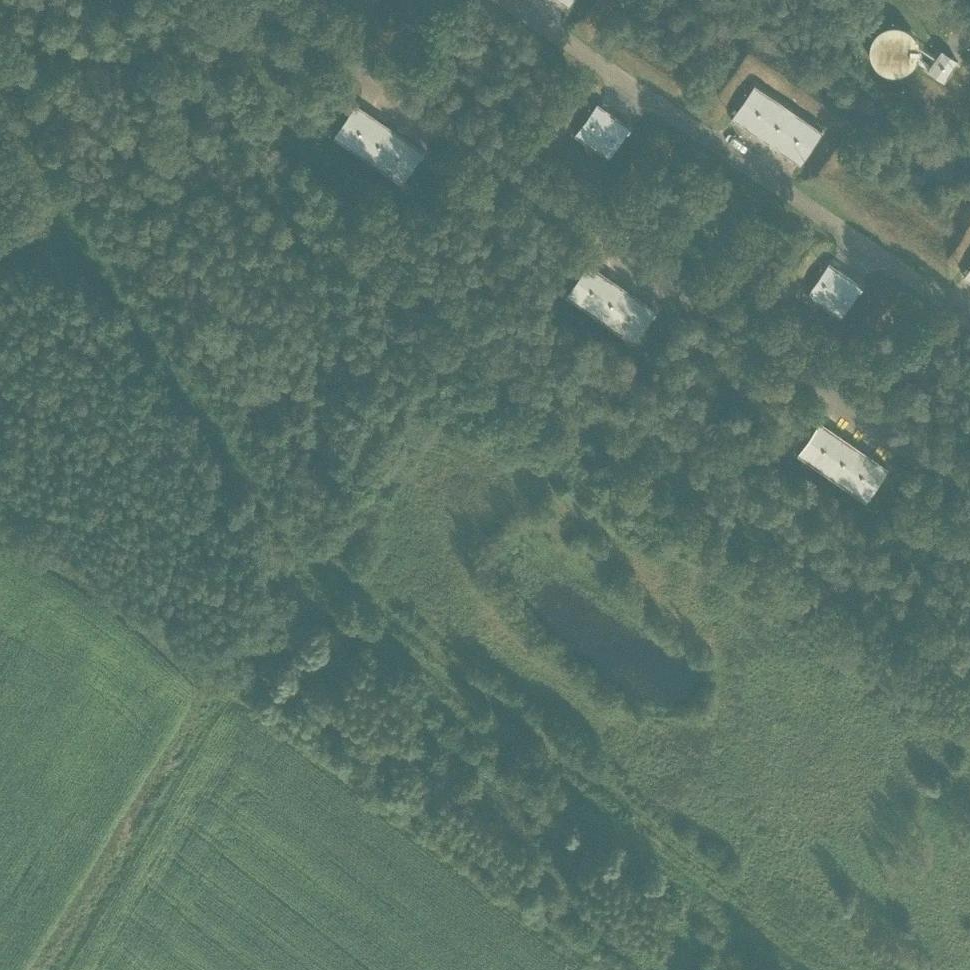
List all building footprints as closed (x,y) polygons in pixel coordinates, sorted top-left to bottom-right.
[(900,69),(899,36),(892,36),(892,24),(862,24),(862,69),(900,69)] [(927,71),(943,82),(957,61),(941,51),(927,71)] [(731,118),(799,165),(822,132),(754,85),(731,118)] [(355,103),(332,137),(401,185),(424,151),(355,103)] [(574,136),(608,159),(630,126),(597,103),(574,136)] [(587,262),(563,296),(633,344),(657,309),(587,262)] [(806,295),(840,317),(862,284),(828,262),(806,295)] [(819,420),(795,455),(865,502),(888,467),(819,420)]
